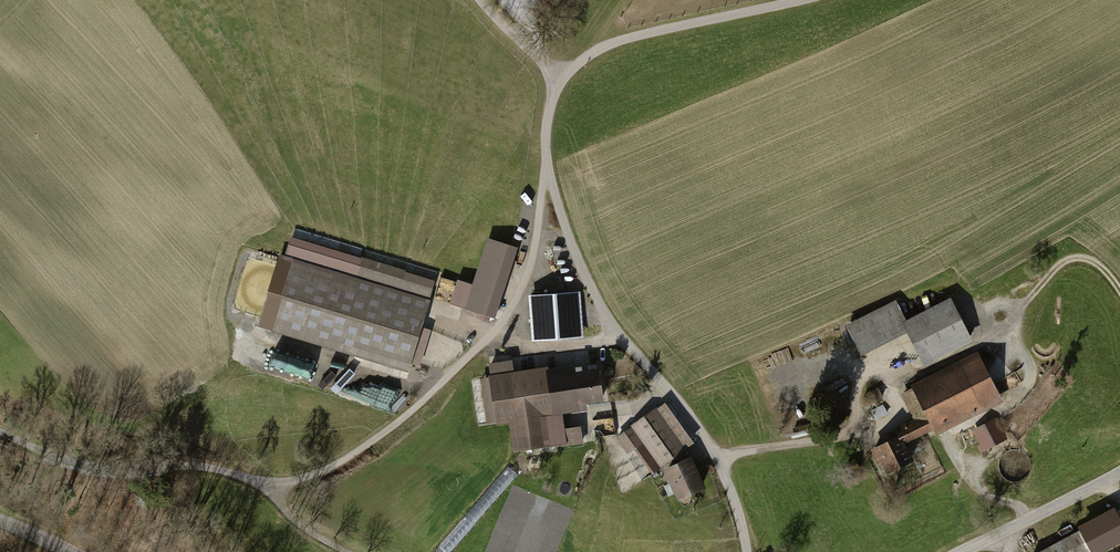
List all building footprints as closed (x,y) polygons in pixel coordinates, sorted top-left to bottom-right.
[(486,241),(462,312),(492,322),(515,251),(486,241)] [(355,277),(293,259),(271,334),(409,376),(434,292),(403,283),(407,270),(361,256),(355,277)] [(579,294),(531,298),(535,339),(582,336),(579,294)] [(895,303),(845,327),(859,357),(906,335),(920,364),(968,342),(949,302),(904,323),(895,303)] [(261,347),(257,361),(328,382),(332,368),(261,347)] [(973,357),(898,393),(911,421),(893,430),(898,439),(868,453),(886,491),(918,476),(904,448),(996,404),(973,357)] [(598,362),(491,376),(497,421),(509,420),(514,452),(549,448),(544,410),(604,402),(598,362)] [(806,415),(852,393),(844,377),(798,399),(806,415)] [(668,402),(619,437),(646,476),(696,440),(668,402)] [(995,421),(972,432),(982,452),(1005,441),(995,421)] [(691,463),(665,473),(678,504),(704,493),(691,463)] [(1081,530),(1092,549),(1093,551),(1098,551),(1119,540),(1119,519),(1113,506),(1078,526),(1081,530)] [(1041,551),(1087,551),(1092,549),(1081,530),(1041,551)]
